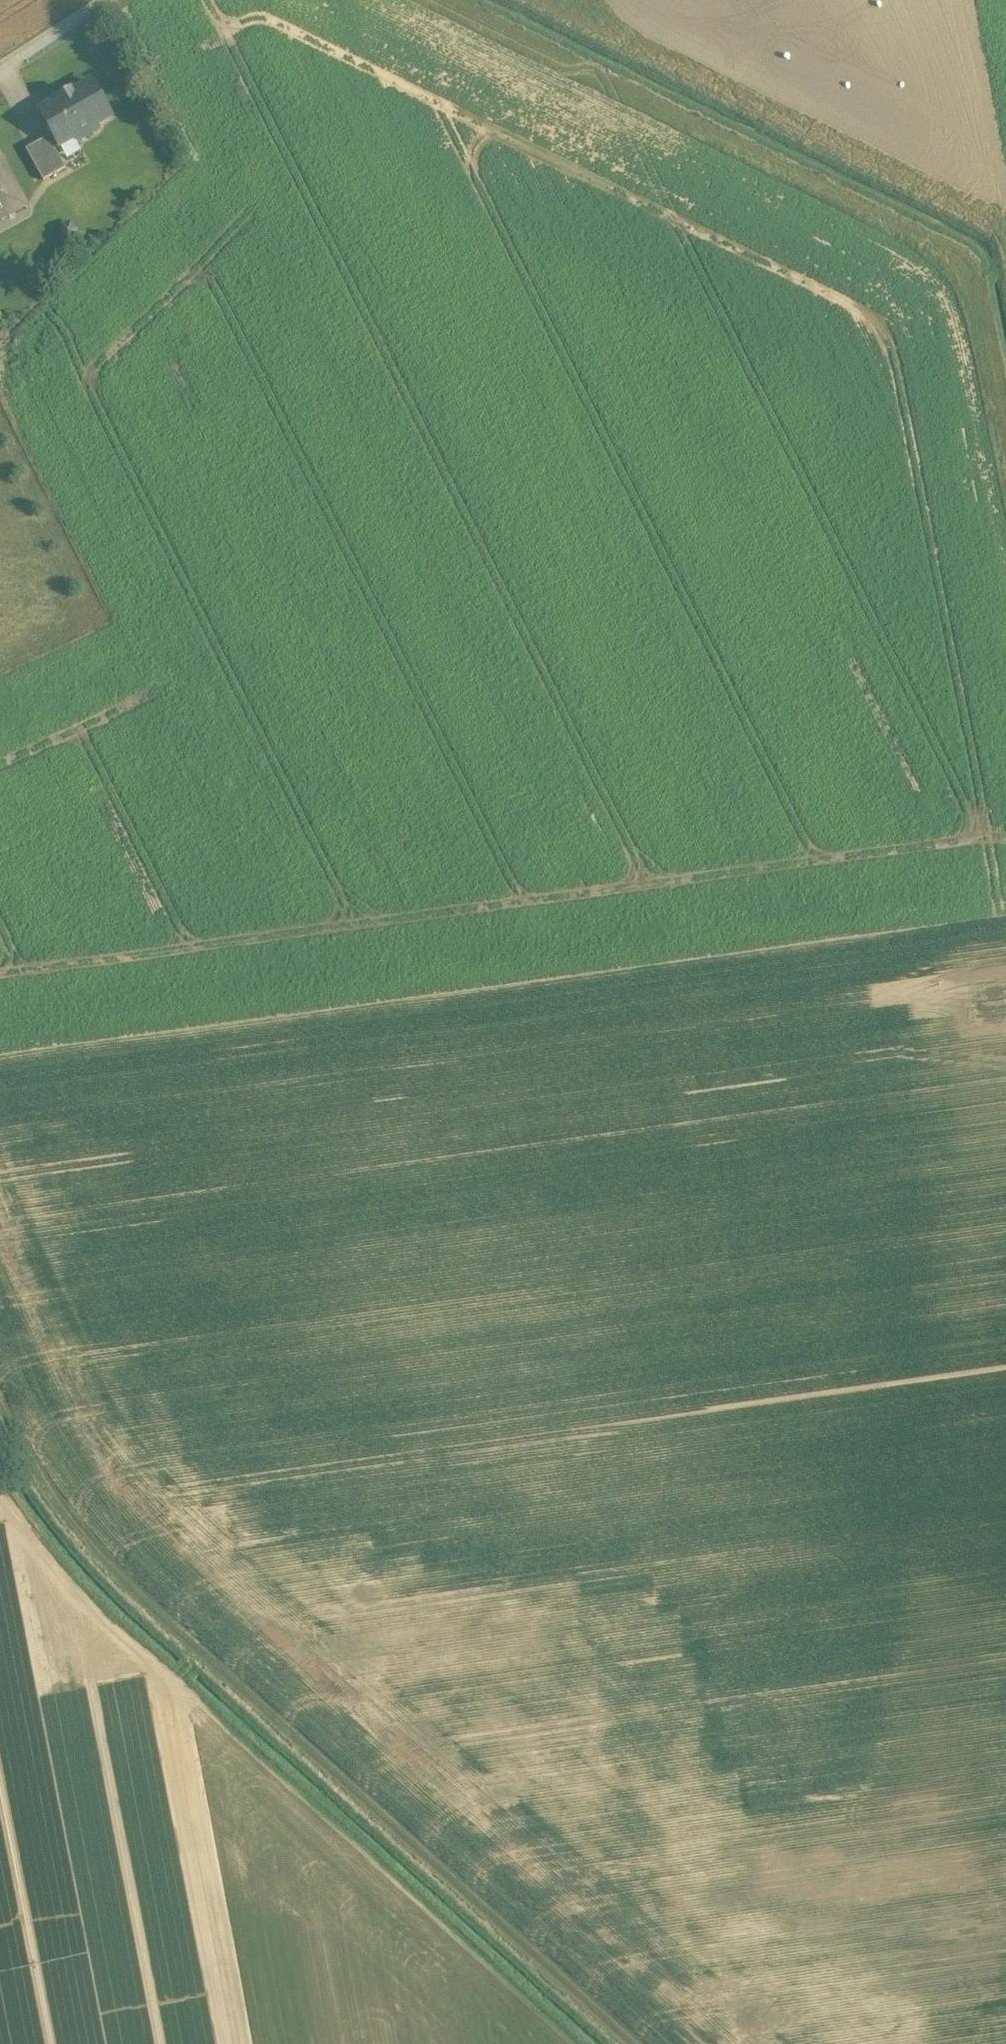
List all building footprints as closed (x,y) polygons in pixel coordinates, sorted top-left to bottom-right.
[(75,88),(54,100),(56,102),(40,111),(59,146),(75,137),(78,142),(99,130),(96,125),(112,116),(92,81),(76,90),(75,88)] [(48,137),(26,149),(44,180),(66,168),(48,137)] [(27,206),(0,155),(0,221),(27,206)] [(71,224),(63,227),(61,235),(67,240),(75,238),(77,230),(71,224)]
